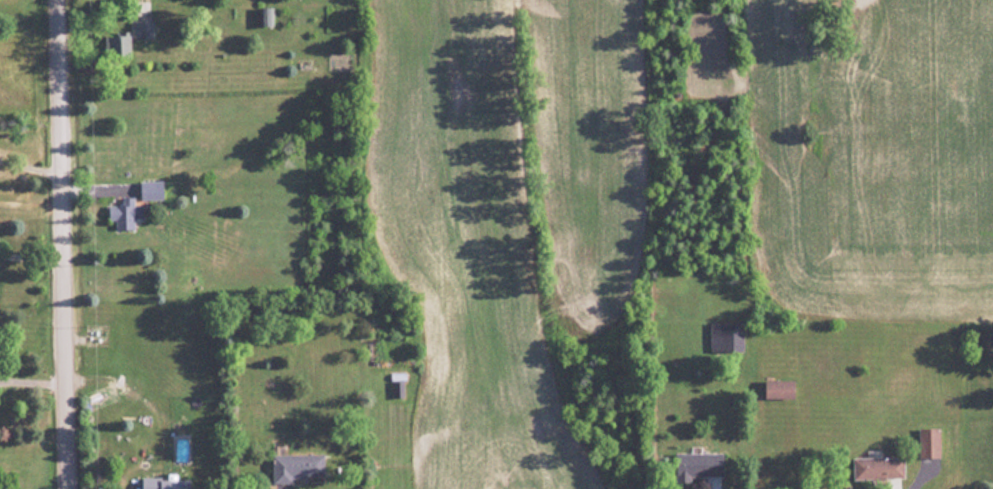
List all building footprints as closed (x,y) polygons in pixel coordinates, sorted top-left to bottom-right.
[(270,7),(257,7),(258,26),(271,25),(270,7)] [(133,38),(152,38),(151,19),(132,20),(133,38)] [(129,56),(128,34),(103,35),(103,57),(129,56)] [(138,181),(139,200),(161,199),(161,181),(138,181)] [(133,229),(132,218),(141,218),(141,205),(132,205),(132,197),(120,197),(120,205),(107,206),(107,220),(114,220),(114,229),(133,229)] [(741,352),(741,322),(708,323),(708,353),(741,352)] [(792,398),(792,380),(763,380),(762,398),(792,398)] [(916,428),(916,458),(938,458),(937,428),(916,428)] [(674,483),(689,482),(689,477),(720,476),(720,453),(673,453),(674,483)] [(322,477),(322,454),(270,455),(270,484),(291,483),(291,478),(322,477)] [(851,480),(902,478),(901,456),(850,458),(851,480)] [(140,479),(140,488),(187,488),(187,478),(140,479)]
